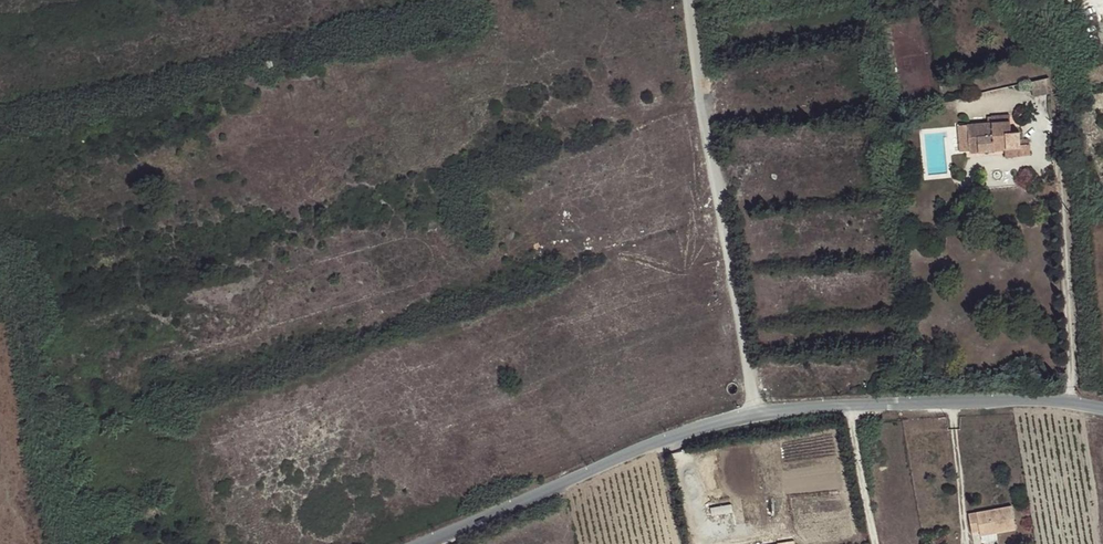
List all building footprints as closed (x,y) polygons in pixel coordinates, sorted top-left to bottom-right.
[(272,60),(264,61),(266,69),(273,67),(272,60)] [(1048,78),(1030,82),(1033,98),(1050,94),(1048,78)] [(987,124),(967,125),(969,151),(969,153),(1004,150),(1020,149),(1019,140),(1019,132),(1010,133),(1009,115),(987,117),(987,124)] [(969,151),(967,125),(957,126),(959,151),(969,151)] [(1028,140),(1019,140),(1020,149),(1004,150),(1005,158),(1030,156),(1028,140)] [(897,368),(886,369),(887,379),(898,378),(897,368)] [(968,514),(971,533),(979,531),(981,541),(996,538),(995,533),(1015,530),(1011,507),(968,514)]
